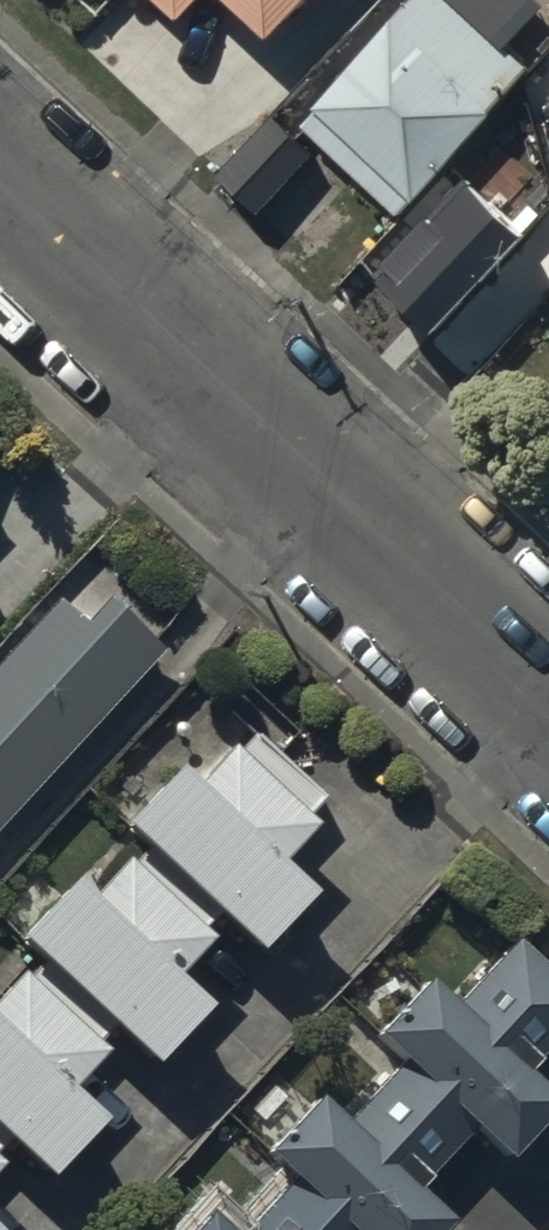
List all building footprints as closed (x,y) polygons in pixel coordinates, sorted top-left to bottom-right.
[(296,104),(393,190),(519,48),(501,32),(530,0),(389,0),(296,104)] [(464,179),(372,278),(433,335),(525,236),(464,179)] [(165,658),(103,601),(79,628),(57,608),(0,669),(0,837),(165,658)] [(170,764),(117,822),(254,948),(308,888),(282,864),(327,815),(260,754),(248,767),(226,747),(192,784),(170,764)] [(64,879),(11,936),(148,1062),(203,1003),(176,978),(222,929),(155,868),(143,881),(121,861),(86,899),(64,879)] [(516,950),(459,1012),(422,978),(370,1034),(408,1069),(351,1131),(316,1098),(266,1152),(301,1184),(259,1229),(442,1229),(448,1223),(419,1197),(476,1135),(502,1159),(548,1109),(548,1102),(525,1079),(548,1053),(548,981),(516,950)] [(48,1176),(103,1117),(76,1093),(122,1044),(55,982),(43,996),(21,975),(0,998),(0,1132),(48,1176)] [(10,1148),(0,1139),(0,1159),(10,1148)] [(204,1212),(188,1229),(223,1229),(204,1212)]
